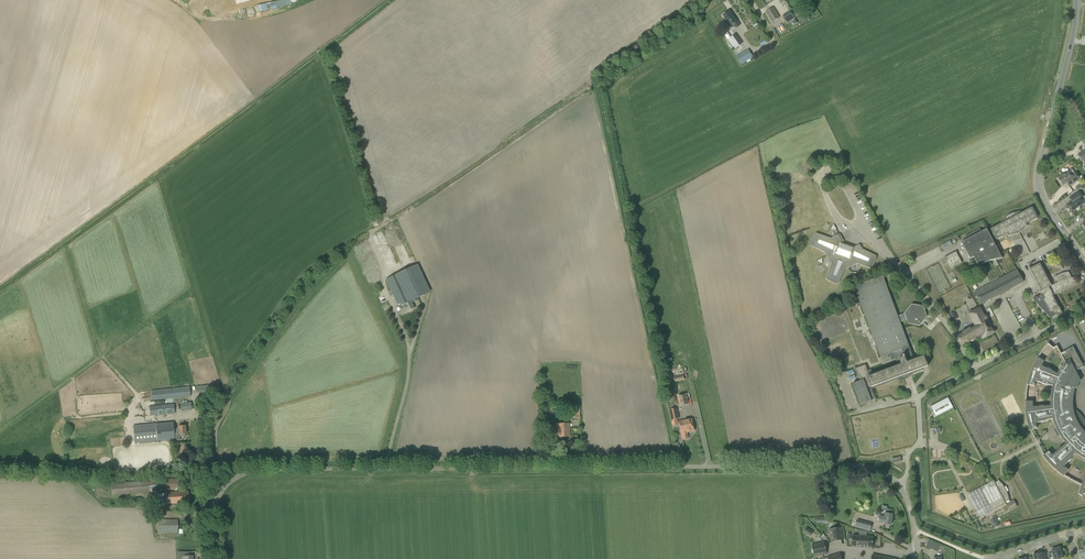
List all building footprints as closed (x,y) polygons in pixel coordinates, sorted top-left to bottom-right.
[(772,22),(780,17),(773,7),(765,12),(772,22)] [(730,13),(729,11),(723,15),(725,19),(723,20),(728,28),(734,24),(736,27),(739,24),(731,13),(730,13)] [(792,14),(790,11),(783,16),(787,23),(794,18),(794,17),(792,14)] [(728,40),(735,49),(742,44),(736,34),(728,40)] [(744,63),(753,58),(748,49),(740,54),(744,63)] [(1074,173),(1072,169),(1071,169),(1062,176),(1058,179),(1063,185),(1066,183),(1069,187),(1080,179),(1075,172),(1074,173)] [(1073,211),(1084,203),(1080,198),(1082,196),(1078,191),(1069,198),(1072,202),(1068,204),(1073,211)] [(1032,209),(1031,207),(1021,213),(1020,211),(1013,213),(1011,213),(1009,214),(1008,215),(1006,216),(1003,219),(1000,221),(1001,223),(991,229),(992,230),(991,231),(992,233),(992,234),(993,236),(995,235),(997,240),(1008,234),(1008,236),(1017,234),(1019,233),(1021,232),(1028,226),(1027,224),(1037,218),(1035,214),(1036,213),(1035,211),(1034,211),(1033,208),(1032,209)] [(982,232),(980,229),(965,237),(966,240),(961,242),(970,259),(973,257),(979,267),(990,261),(1002,259),(987,229),(982,232)] [(876,256),(862,249),(859,244),(853,248),(843,245),(843,244),(838,235),(831,239),(817,233),(816,233),(815,234),(813,238),(813,240),(814,241),(812,246),(825,252),(831,263),(827,277),(826,277),(826,278),(827,279),(831,282),(833,282),(834,280),(839,283),(845,269),(846,269),(853,265),(856,263),(862,265),(870,268),(871,268),(872,268),(875,263),(874,263),(875,262),(873,261),(876,256)] [(942,244),(944,250),(953,247),(951,241),(942,244)] [(371,247),(358,252),(371,282),(384,276),(371,247)] [(956,251),(944,257),(951,269),(962,263),(956,251)] [(429,292),(417,265),(386,279),(398,307),(402,314),(414,308),(412,303),(419,300),(418,297),(429,292)] [(1039,268),(1037,265),(1036,267),(1032,269),(1045,293),(1032,300),(1050,319),(1056,315),(1057,316),(1062,313),(1059,307),(1059,308),(1053,296),(1077,283),(1075,280),(1075,277),(1072,278),(1069,272),(1061,274),(1055,277),(1058,282),(1051,285),(1042,266),(1039,268)] [(980,305),(1023,283),(1017,270),(974,292),(980,305)] [(898,316),(883,275),(854,286),(880,357),(893,353),(897,365),(870,375),(866,364),(855,368),(859,381),(852,384),(860,405),(872,401),(876,399),(872,387),(928,366),(924,356),(914,360),(900,323),(907,320),(908,324),(920,326),(927,317),(923,306),(912,304),(904,313),(898,316)] [(384,295),(379,297),(382,303),(387,301),(384,295)] [(368,317),(369,317),(370,319),(370,318),(374,326),(379,324),(378,321),(383,318),(381,313),(382,313),(375,298),(365,303),(370,312),(367,313),(368,315),(367,315),(368,317)] [(984,317),(980,308),(969,314),(975,325),(958,334),(964,345),(981,336),(982,340),(993,334),(994,333),(993,331),(992,331),(986,320),(987,319),(986,317),(984,317)] [(953,321),(958,318),(954,311),(949,314),(953,321)] [(1071,344),(1066,347),(1067,348),(1060,352),(1065,362),(1063,364),(1061,367),(1059,370),(1057,374),(1053,371),(1052,371),(1051,370),(1050,369),(1049,369),(1048,369),(1047,368),(1042,366),(1044,361),(1037,357),(1037,358),(1035,361),(1034,364),(1032,367),(1031,371),(1030,374),(1028,378),(1027,383),(1027,385),(1034,386),(1036,381),(1041,383),(1042,383),(1043,384),(1045,384),(1046,385),(1048,385),(1053,386),(1052,388),(1052,390),(1051,393),(1051,396),(1050,399),(1050,404),(1050,405),(1051,406),(1045,406),(1044,406),(1043,406),(1042,406),(1040,406),(1038,407),(1033,407),(1033,401),(1025,401),(1025,404),(1025,407),(1025,411),(1026,416),(1026,420),(1027,423),(1028,427),(1029,431),(1037,428),(1036,423),(1041,422),(1042,422),(1043,422),(1044,422),(1045,421),(1046,421),(1048,420),(1053,419),(1053,420),(1053,421),(1054,424),(1056,429),(1057,432),(1059,435),(1063,440),(1065,443),(1065,442),(1066,443),(1061,447),(1060,448),(1059,448),(1058,449),(1058,450),(1057,451),(1052,455),(1049,451),(1043,456),(1044,458),(1047,462),(1053,467),(1058,472),(1062,475),(1064,476),(1069,470),(1064,467),(1068,462),(1069,462),(1070,461),(1070,460),(1071,459),(1071,458),(1072,458),(1072,457),(1075,453),(1076,454),(1078,455),(1081,457),(1083,458),(1084,459),(1084,432),(1082,429),(1082,428),(1084,427),(1084,425),(1078,412),(1074,414),(1074,411),(1073,408),(1073,404),(1073,400),(1073,395),(1074,391),(1075,388),(1077,388),(1077,387),(1078,386),(1078,385),(1079,384),(1080,382),(1080,381),(1081,381),(1073,367),(1076,365),(1076,366),(1081,364),(1071,344)] [(196,394),(209,392),(208,385),(195,386),(196,394)] [(152,401),(191,397),(190,387),(151,391),(152,401)] [(685,394),(679,395),(678,396),(680,406),(681,406),(687,405),(687,404),(689,404),(687,394),(685,394)] [(948,397),(930,406),(936,417),(954,408),(948,397)] [(183,411),(192,410),(191,402),(182,403),(183,411)] [(150,416),(175,414),(174,404),(149,406),(150,416)] [(571,418),(580,418),(579,405),(571,405),(571,418)] [(672,426),(678,425),(677,419),(679,419),(677,408),(669,410),(672,426)] [(684,428),(694,426),(692,418),(679,421),(680,428),(684,427),(684,428)] [(174,428),(173,422),(156,424),(156,423),(133,425),(135,443),(157,441),(175,439),(175,441),(180,440),(180,437),(185,436),(185,434),(186,434),(185,426),(178,426),(178,428),(174,428)] [(557,437),(570,437),(569,424),(557,424),(557,437)] [(684,427),(680,428),(682,440),(688,439),(687,432),(694,431),(694,426),(684,428),(684,427)] [(112,495),(180,489),(179,478),(111,484),(112,495)] [(1005,502),(1009,501),(1008,496),(1007,492),(1004,488),(1002,484),(998,480),(995,483),(993,480),(993,481),(968,494),(980,518),(1006,505),(1005,502)] [(189,502),(188,491),(164,493),(165,504),(189,502)] [(1009,511),(1017,507),(1013,500),(1006,504),(1006,505),(1009,511)] [(891,514),(892,510),(886,509),(886,513),(885,513),(885,514),(881,513),(879,521),(879,523),(886,524),(886,526),(890,527),(891,525),(893,514),(891,514)] [(158,526),(158,533),(178,533),(178,520),(168,520),(168,526),(158,526)] [(870,531),(872,525),(864,523),(862,529),(870,531)] [(844,540),(841,527),(829,530),(832,542),(844,540)] [(851,546),(862,547),(863,536),(851,535),(851,546)] [(874,537),(863,536),(862,547),(873,548),(874,537)] [(939,551),(941,546),(928,540),(926,545),(939,551)] [(824,542),(812,545),(815,557),(827,554),(824,542)] [(1058,547),(1055,548),(1055,549),(1051,550),(1053,554),(1048,556),(1049,558),(1060,558),(1063,558),(1059,547),(1059,548),(1058,547)]
